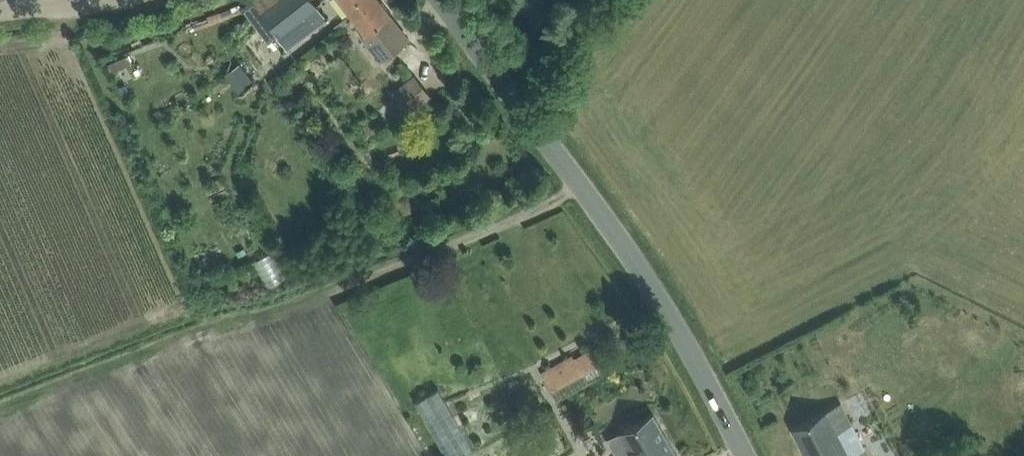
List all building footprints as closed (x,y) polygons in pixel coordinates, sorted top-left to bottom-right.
[(249,16),(268,41),(279,34),(298,19),(308,33),(327,18),(317,5),(313,0),(253,0),(259,8),(249,16)] [(353,15),(363,8),(374,0),(342,0),(347,7),(353,15)] [(353,15),(365,31),(362,33),(381,59),(408,37),(394,20),(392,21),(387,15),(391,12),(382,0),(374,0),(363,8),(353,15)] [(206,26),(199,31),(205,40),(212,35),(206,26)] [(430,96),(416,78),(396,94),(410,112),(430,96)] [(125,83),(118,86),(121,93),(128,90),(125,83)] [(258,266),(274,292),(293,281),(277,255),(258,266)] [(597,364),(589,349),(574,358),(572,353),(540,371),(550,390),(597,364)] [(473,450),(437,387),(414,400),(446,455),(462,455),(473,450)] [(793,428),(807,455),(849,455),(837,433),(851,425),(840,403),(810,418),(793,428)] [(501,431),(515,426),(509,409),(495,414),(501,431)] [(617,455),(678,455),(654,413),(608,439),(617,455)]
